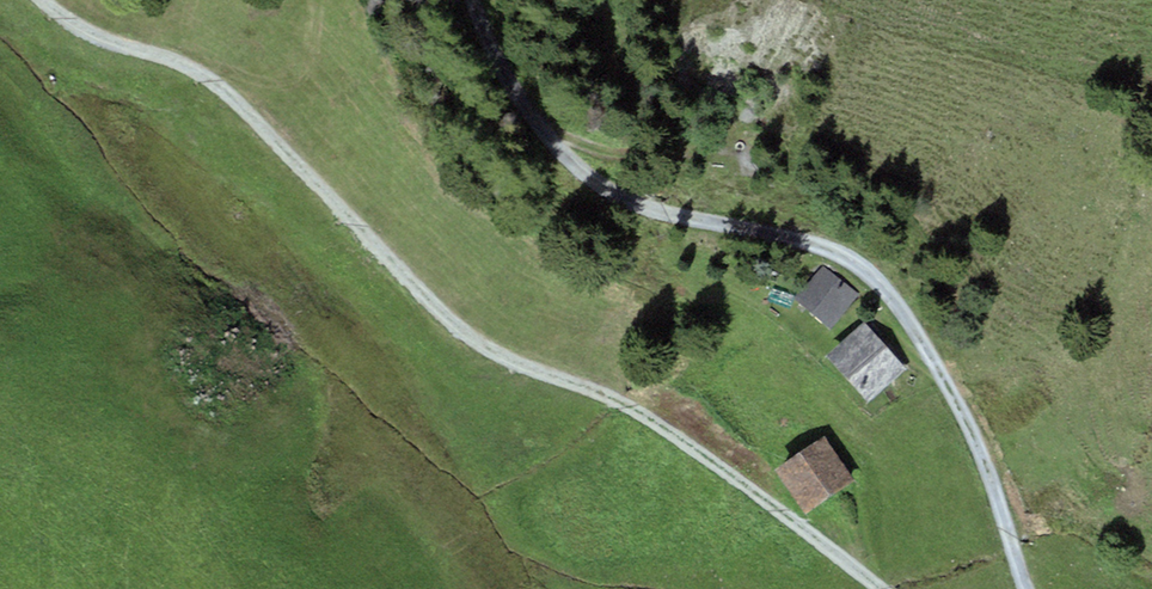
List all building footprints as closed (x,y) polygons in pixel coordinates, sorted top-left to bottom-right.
[(823,265),(794,299),(830,330),(860,295),(823,265)] [(865,322),(827,356),(868,401),(906,367),(865,322)] [(825,437),(776,469),(806,513),(854,480),(825,437)]
